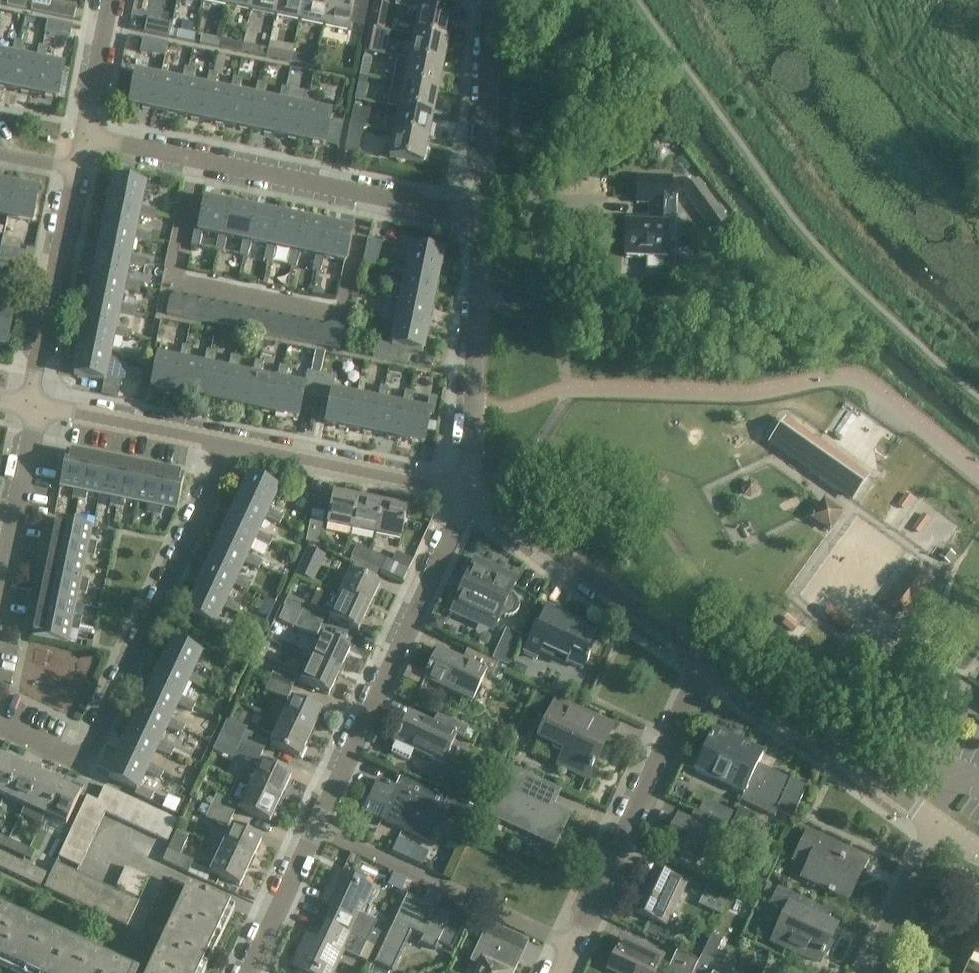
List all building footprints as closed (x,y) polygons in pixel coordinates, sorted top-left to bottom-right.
[(6,8),(5,8),(24,11),(25,3),(8,0),(7,0),(6,8)] [(200,5),(225,10),(227,0),(201,0),(200,5)] [(225,10),(249,15),(252,0),(227,0),(225,10)] [(249,15),(274,20),(277,0),(252,0),(249,15)] [(274,20),(298,25),(303,0),(277,0),(274,20)] [(298,25),(322,30),(328,0),(303,0),(298,25)] [(322,30),(348,35),(349,26),(362,29),(368,3),(354,1),(354,0),(328,0),(322,30)] [(406,12),(417,14),(412,38),(447,44),(452,20),(441,18),(445,1),(441,0),(440,0),(408,0),(406,12)] [(49,8),(48,16),(72,21),(75,8),(50,3),(49,8)] [(374,4),(369,29),(377,30),(382,32),(387,7),(374,4)] [(31,5),(30,12),(48,16),(49,8),(31,5)] [(146,21),(143,34),(168,39),(171,26),(146,21)] [(69,41),(71,27),(47,22),(44,36),(69,41)] [(179,24),(178,33),(184,34),(189,36),(191,26),(179,24)] [(367,35),(364,53),(372,55),(376,37),(377,32),(377,31),(377,30),(369,29),(368,29),(367,35)] [(177,33),(175,41),(193,45),(194,37),(177,33)] [(200,38),(199,46),(217,49),(219,41),(200,38)] [(412,38),(407,62),(442,69),(447,44),(412,38)] [(164,59),(167,46),(142,40),(139,54),(164,59)] [(219,41),(217,49),(242,54),(243,46),(219,41)] [(10,58),(6,90),(30,95),(34,63),(18,60),(22,45),(13,43),(10,58)] [(243,46),(242,54),(265,59),(265,60),(266,60),(266,59),(268,51),(243,46)] [(34,63),(30,95),(57,100),(63,69),(43,65),(46,50),(38,48),(35,63),(34,63)] [(268,51),(266,59),(266,60),(290,65),(290,64),(290,65),(290,64),(292,56),(268,51)] [(6,90),(10,58),(0,56),(0,89),(6,90)] [(292,56),(290,64),(290,65),(314,69),(316,61),(292,56)] [(359,78),(367,80),(371,61),(363,59),(359,78)] [(396,60),(391,84),(402,86),(435,93),(437,93),(442,69),(407,62),(396,60)] [(185,85),(179,117),(198,121),(203,122),(209,90),(205,89),(189,86),(192,71),(184,69),(181,84),(185,85)] [(209,90),(203,122),(223,126),(227,127),(233,95),(229,95),(213,91),(216,77),(216,76),(212,75),(208,74),(205,89),(209,90)] [(135,75),(128,107),(153,112),(160,80),(135,75)] [(233,95),(227,127),(247,131),(252,132),(258,100),(253,99),(237,96),(240,81),(232,79),(229,95),(233,95)] [(160,80),(153,112),(174,116),(179,117),(185,85),(181,84),(160,80)] [(354,102),(362,104),(366,85),(358,83),(354,102)] [(258,100),(252,132),(253,132),(271,136),(274,137),(281,105),(278,104),(262,101),(265,86),(256,84),(253,99),(258,100)] [(391,84),(386,108),(397,110),(424,116),(432,118),(437,93),(435,93),(402,86),(391,84)] [(281,105),(274,137),(295,141),(299,142),(306,110),(302,109),(286,106),(288,94),(289,91),(281,89),(278,104),(281,105)] [(306,110),(299,142),(324,147),(324,146),(337,149),(342,124),(329,122),(331,115),(310,111),(314,96),(305,94),(304,97),(302,109),(306,110)] [(353,109),(349,125),(357,127),(361,110),(353,109)] [(397,110),(392,135),(427,142),(432,118),(424,116),(397,110)] [(349,126),(344,151),(358,154),(363,129),(363,128),(357,127),(349,125),(349,126)] [(392,135),(387,160),(422,167),(427,142),(392,135)] [(649,221),(626,220),(625,259),(645,260),(645,273),(674,274),(675,244),(673,244),(674,201),(669,200),(670,180),(637,179),(636,200),(650,201),(649,221)] [(112,181),(107,206),(139,212),(138,218),(153,221),(155,212),(140,209),(144,188),(112,181)] [(682,194),(692,208),(697,204),(708,219),(718,212),(698,183),(687,191),(682,194)] [(5,220),(11,188),(0,186),(0,219),(5,220)] [(11,188),(5,220),(31,225),(37,194),(11,188)] [(197,232),(193,232),(190,248),(198,250),(201,235),(217,239),(221,240),(229,208),(203,203),(197,232)] [(107,206),(102,232),(134,238),(133,242),(148,245),(150,237),(135,234),(138,218),(139,212),(107,206)] [(221,240),(217,239),(214,254),(222,255),(225,240),(241,243),(246,245),(251,213),(229,208),(221,240)] [(246,245),(241,243),(238,258),(246,260),(249,245),(266,249),(270,249),(277,218),(251,213),(246,245)] [(270,249),(266,249),(263,264),(271,265),(274,250),(290,253),(290,254),(294,255),(300,223),(277,218),(270,249)] [(294,255),(290,254),(287,268),(295,270),(298,255),(314,258),(318,259),(326,228),(300,223),(294,255)] [(318,259),(314,258),(311,273),(319,275),(322,260),(344,264),(350,233),(326,228),(318,259)] [(102,232),(97,255),(129,262),(128,266),(143,269),(144,261),(130,258),(133,242),(134,238),(102,232)] [(367,241),(362,266),(376,269),(381,243),(367,241)] [(390,266),(389,275),(404,278),(404,275),(436,281),(441,256),(409,249),(405,269),(390,266)] [(22,268),(25,255),(0,250),(0,264),(22,268)] [(97,255),(92,280),(124,286),(123,290),(138,293),(139,285),(125,282),(128,266),(129,262),(97,255)] [(21,274),(0,270),(0,284),(18,288),(21,274)] [(386,291),(384,299),(399,302),(399,299),(431,305),(435,284),(436,281),(404,275),(404,278),(401,294),(386,291)] [(92,280),(88,304),(119,310),(118,315),(133,318),(135,310),(120,307),(123,291),(123,290),(124,286),(92,280)] [(165,316),(339,351),(344,327),(332,331),(330,325),(319,329),(317,322),(305,326),(303,320),(292,324),(289,317),(278,320),(276,314),(265,318),(262,311),(251,315),(249,308),(237,312),(235,306),(224,310),(222,303),(210,307),(208,300),(196,304),(194,298),(183,302),(181,295),(169,299),(165,316)] [(395,320),(395,323),(426,329),(428,320),(430,308),(431,305),(399,299),(399,302),(395,320)] [(84,320),(83,329),(114,335),(113,339),(128,342),(130,334),(115,331),(117,320),(118,315),(119,310),(88,304),(84,320)] [(6,349),(12,317),(0,315),(0,348),(6,349)] [(374,344),(372,359),(397,364),(399,350),(421,354),(426,331),(426,329),(395,323),(394,325),(390,347),(374,344)] [(83,329),(78,353),(109,359),(108,363),(124,366),(125,358),(110,355),(113,339),(114,335),(83,329)] [(349,331),(348,338),(357,340),(358,332),(349,331)] [(150,390),(175,395),(182,364),(186,364),(189,350),(181,348),(178,363),(157,359),(150,390)] [(78,353),(73,377),(103,383),(102,387),(117,390),(119,391),(121,382),(115,381),(105,379),(108,363),(109,359),(78,353)] [(182,364),(175,395),(200,400),(207,369),(211,369),(214,354),(205,353),(202,368),(186,365),(186,364),(182,364)] [(314,353),(311,369),(321,371),(324,355),(314,353)] [(207,369),(200,400),(224,405),(230,374),(235,374),(238,360),(230,358),(227,373),(211,369),(207,369)] [(230,374),(224,405),(249,410),(255,378),(259,379),(262,364),(258,363),(254,363),(251,378),(235,374),(230,374)] [(255,378),(249,410),(273,415),(280,384),(284,384),(287,369),(278,368),(275,383),(259,379),(255,378)] [(280,384),(273,415),(297,420),(302,399),(314,401),(320,376),(306,373),(303,388),(284,384),(280,384)] [(324,425),(348,430),(355,399),(332,394),(335,379),(320,376),(314,401),(329,404),(324,425)] [(355,399),(348,430),(375,436),(380,404),(385,405),(388,390),(379,388),(376,403),(355,399)] [(380,404),(375,436),(398,441),(405,409),(409,410),(412,395),(404,393),(401,408),(385,405),(380,404)] [(405,409),(398,441),(423,446),(429,416),(433,417),(436,400),(428,398),(425,413),(409,410),(405,409)] [(784,420),(766,445),(850,504),(868,479),(784,420)] [(65,455),(59,489),(72,492),(71,500),(77,501),(85,459),(65,455)] [(85,459),(77,501),(84,503),(86,495),(98,497),(105,463),(85,459)] [(105,463),(98,497),(110,499),(108,507),(116,509),(124,466),(105,463)] [(124,466),(116,509),(122,510),(124,502),(136,505),(143,470),(124,466)] [(143,470),(136,505),(148,507),(146,515),(154,516),(162,474),(143,470)] [(162,474),(154,516),(160,517),(161,509),(176,512),(182,478),(162,474)] [(266,516),(265,520),(279,527),(283,519),(268,512),(278,493),(248,479),(238,502),(266,516)] [(912,500),(904,494),(896,506),(904,511),(912,500)] [(325,528),(350,533),(357,501),(332,496),(325,528)] [(357,501),(350,533),(374,538),(381,506),(357,501)] [(843,514),(824,501),(810,521),(829,534),(843,514)] [(238,502),(226,528),(256,539),(254,543),(268,549),(272,541),(258,535),(265,520),(266,516),(238,502)] [(381,506),(374,538),(399,543),(406,511),(381,506)] [(928,521),(920,515),(911,530),(919,535),(928,521)] [(305,545),(307,545),(318,547),(322,524),(309,521),(305,545)] [(56,522),(52,542),(94,551),(96,545),(87,543),(90,529),(56,522)] [(245,561),(244,565),(258,571),(261,564),(247,557),(254,543),(256,539),(226,528),(216,549),(245,561)] [(52,542),(48,561),(82,568),(84,557),(93,559),(94,551),(52,542)] [(350,560),(359,564),(364,552),(355,548),(350,560)] [(234,583),(233,588),(247,594),(251,586),(237,580),(244,565),(245,561),(216,549),(205,571),(234,583)] [(954,557),(943,549),(938,558),(949,565),(954,557)] [(307,550),(295,576),(312,584),(324,558),(307,550)] [(364,552),(359,564),(380,574),(385,562),(364,552)] [(347,577),(338,596),(368,610),(378,587),(354,576),(358,567),(328,553),(322,566),(347,577)] [(48,561),(44,580),(86,589),(88,582),(79,580),(82,568),(48,561)] [(509,597),(513,588),(514,589),(515,588),(474,561),(449,617),(456,620),(459,621),(462,620),(464,619),(466,617),(494,628),(499,617),(504,620),(508,620),(512,619),(515,617),(518,613),(519,609),(518,606),(516,602),(514,599),(509,597)] [(884,605),(905,621),(934,581),(912,566),(884,605)] [(195,593),(223,606),(222,610),(236,617),(240,609),(226,602),(233,588),(234,583),(205,571),(195,593)] [(44,580),(40,599),(74,607),(76,594),(85,596),(86,589),(44,580)] [(230,631),(216,625),(222,610),(223,606),(195,593),(185,615),(213,628),(211,632),(226,639),(230,631)] [(357,634),(368,610),(338,596),(327,620),(357,634)] [(40,599),(36,619),(78,628),(80,620),(71,618),(74,607),(40,599)] [(264,599),(256,615),(267,620),(275,604),(264,599)] [(299,616),(298,618),(320,628),(326,616),(304,605),(299,616)] [(284,608),(277,622),(292,629),(298,618),(299,616),(284,608)] [(544,608),(522,656),(536,663),(539,657),(564,669),(566,665),(581,672),(597,637),(567,623),(568,619),(544,608)] [(431,617),(425,630),(438,636),(444,623),(431,617)] [(314,640),(320,628),(298,618),(292,629),(314,640)] [(36,619),(32,639),(66,646),(69,632),(77,634),(78,628),(36,619)] [(319,638),(308,660),(338,674),(349,651),(319,638)] [(190,681),(188,685),(201,692),(205,684),(191,677),(200,658),(171,644),(160,667),(190,681)] [(497,647),(491,661),(507,668),(513,654),(497,647)] [(423,681),(472,704),(485,675),(491,678),(497,666),(466,652),(462,662),(437,651),(423,681)] [(328,697),(338,674),(308,660),(298,684),(328,697)] [(511,663),(507,674),(522,680),(526,669),(511,663)] [(179,704),(177,707),(191,714),(194,706),(181,700),(187,685),(188,685),(190,681),(160,667),(150,689),(179,704)] [(274,669),(269,680),(291,690),(296,680),(274,669)] [(285,703),(291,690),(269,680),(263,693),(285,703)] [(523,687),(519,696),(527,700),(531,691),(523,687)] [(150,689),(139,713),(168,726),(166,730),(180,736),(184,729),(170,722),(177,707),(179,704),(150,689)] [(534,692),(526,710),(545,719),(553,701),(534,692)] [(289,701),(279,723),(279,724),(309,738),(319,715),(289,701)] [(611,729),(553,701),(545,719),(534,742),(561,754),(555,766),(587,781),(611,729)] [(212,712),(208,715),(216,720),(217,719),(221,711),(217,710),(212,712)] [(139,713),(128,737),(157,748),(156,752),(170,759),(174,751),(164,747),(166,743),(161,741),(166,730),(168,726),(139,713)] [(394,745),(390,755),(408,763),(413,753),(443,767),(456,738),(462,741),(467,730),(437,715),(432,725),(408,714),(394,745)] [(298,761),(309,738),(279,724),(279,723),(267,718),(260,733),(272,739),(268,747),(298,761)] [(742,795),(742,796),(743,796),(745,792),(744,792),(756,766),(762,755),(713,732),(693,774),(734,793),(734,792),(742,795)] [(245,733),(239,744),(261,755),(266,744),(245,733)] [(147,771),(146,775),(159,781),(163,774),(149,767),(156,752),(157,748),(128,737),(118,758),(147,771)] [(255,767),(261,755),(239,744),(234,756),(255,767)] [(4,800),(19,767),(22,762),(14,758),(11,763),(0,758),(0,798),(4,800)] [(135,793),(134,796),(149,803),(152,796),(139,789),(146,775),(147,771),(118,758),(108,780),(135,793)] [(237,783),(248,788),(279,803),(290,779),(260,765),(254,776),(243,771),(237,783)] [(20,767),(4,800),(23,809),(39,776),(41,771),(31,766),(28,771),(20,767)] [(743,796),(742,796),(739,803),(773,819),(776,811),(791,818),(805,789),(756,766),(744,792),(745,792),(743,796)] [(497,794),(487,816),(497,821),(554,848),(569,816),(553,808),(533,799),(540,783),(520,774),(509,769),(502,784),(497,794)] [(39,776),(23,809),(44,818),(59,785),(62,780),(55,777),(52,782),(39,776)] [(471,778),(462,799),(479,806),(488,785),(471,778)] [(377,780),(367,802),(385,811),(380,821),(380,822),(426,843),(442,810),(441,810),(442,809),(452,814),(457,802),(458,800),(447,795),(445,800),(400,779),(395,789),(377,780)] [(59,785),(44,818),(65,828),(82,790),(75,786),(72,792),(59,785)] [(268,825),(279,803),(248,788),(238,811),(268,825)] [(58,859),(78,869),(104,814),(166,844),(176,823),(104,789),(97,803),(86,799),(58,859)] [(215,796),(209,808),(231,819),(237,807),(215,796)] [(167,797),(162,809),(173,814),(178,802),(167,797)] [(452,814),(448,821),(469,830),(477,812),(457,802),(452,814)] [(226,830),(231,819),(209,808),(204,820),(226,830)] [(720,809),(714,822),(716,824),(726,828),(732,814),(720,809)] [(736,814),(729,829),(730,829),(738,833),(737,833),(740,834),(749,815),(738,810),(736,814)] [(698,863),(710,836),(732,845),(737,833),(738,833),(730,829),(729,829),(726,828),(716,824),(714,822),(695,813),(690,824),(679,819),(665,848),(698,863)] [(230,829),(219,852),(249,866),(260,843),(230,829)] [(849,902),(868,861),(808,833),(794,863),(810,871),(806,881),(849,902)] [(162,863),(187,875),(192,863),(179,857),(187,840),(175,834),(167,851),(162,863)] [(5,850),(8,842),(0,838),(0,848),(5,850)] [(5,850),(25,860),(29,851),(8,842),(5,850)] [(29,851),(25,860),(29,862),(33,853),(29,851)] [(239,888),(249,866),(219,852),(208,874),(239,888)] [(0,855),(0,871),(40,889),(46,876),(0,855)] [(361,864),(356,874),(372,882),(377,871),(361,864)] [(137,904),(75,875),(55,866),(43,891),(126,929),(127,928),(140,934),(162,887),(148,880),(137,904)] [(125,869),(115,890),(136,900),(146,879),(125,869)] [(335,872),(320,904),(333,910),(325,926),(351,938),(366,945),(375,924),(360,918),(373,890),(335,872)] [(666,929),(686,887),(655,872),(645,893),(648,894),(637,915),(666,929)] [(767,884),(762,896),(775,902),(773,906),(787,913),(776,936),(783,940),(790,943),(786,950),(796,954),(817,964),(820,957),(823,958),(827,959),(833,945),(830,943),(835,932),(836,930),(826,925),(831,913),(809,903),(780,890),(767,884)] [(705,895),(718,901),(713,911),(720,915),(725,905),(726,905),(731,895),(710,885),(705,895)] [(229,909),(191,891),(153,972),(199,972),(229,909)] [(372,967),(373,968),(371,972),(393,972),(411,936),(419,940),(416,947),(433,954),(450,918),(434,911),(421,903),(405,896),(372,967)] [(960,950),(963,952),(973,957),(965,972),(978,972),(978,899),(977,898),(969,915),(976,918),(960,950)] [(21,972),(120,972),(0,917),(0,963),(21,972)] [(290,968),(301,972),(335,972),(344,954),(358,961),(358,960),(366,945),(351,938),(325,926),(317,943),(304,937),(290,968)] [(648,926),(644,935),(657,940),(661,932),(648,926)] [(523,953),(483,934),(469,963),(477,967),(474,972),(513,972),(523,953)] [(710,967),(722,940),(712,935),(700,959),(709,963),(705,972),(723,972),(710,967)] [(664,959),(622,940),(609,968),(619,972),(657,972),(664,959)] [(698,962),(677,952),(667,972),(693,972),(698,962)]
